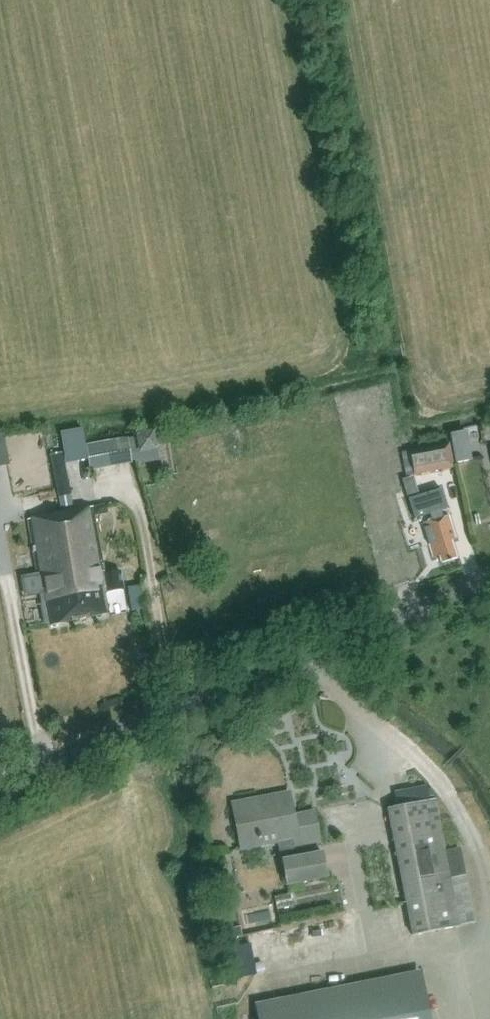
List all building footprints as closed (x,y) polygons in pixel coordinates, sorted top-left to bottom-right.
[(156,448),(154,438),(153,432),(136,435),(136,437),(139,452),(156,449),(156,448)] [(114,441),(86,446),(88,462),(89,467),(117,462),(114,441)] [(411,450),(416,474),(455,467),(451,443),(411,450)] [(455,464),(472,461),(470,451),(453,454),(455,464)] [(92,507),(60,514),(70,571),(67,571),(71,593),(76,592),(81,620),(106,615),(102,594),(123,590),(120,572),(105,575),(94,516),(92,507)] [(448,515),(446,507),(437,511),(439,518),(424,522),(434,557),(440,555),(442,563),(457,559),(451,539),(455,538),(448,515)] [(38,576),(22,579),(25,595),(40,592),(41,595),(44,594),(49,624),(49,626),(81,620),(76,592),(71,593),(67,571),(70,571),(60,514),(28,520),(37,573),(38,576)] [(461,927),(454,891),(451,877),(436,801),(430,802),(427,788),(395,794),(398,808),(388,810),(413,936),(461,927)] [(232,805),(241,850),(278,843),(280,852),(283,862),(282,862),(287,886),(327,878),(322,854),(295,859),(293,848),(321,842),(315,812),(293,816),(289,794),(232,805)] [(468,888),(466,874),(451,877),(454,891),(468,888)] [(233,887),(222,889),(224,898),(235,896),(233,887)] [(415,974),(255,1006),(258,1018),(425,1018),(415,974)]
